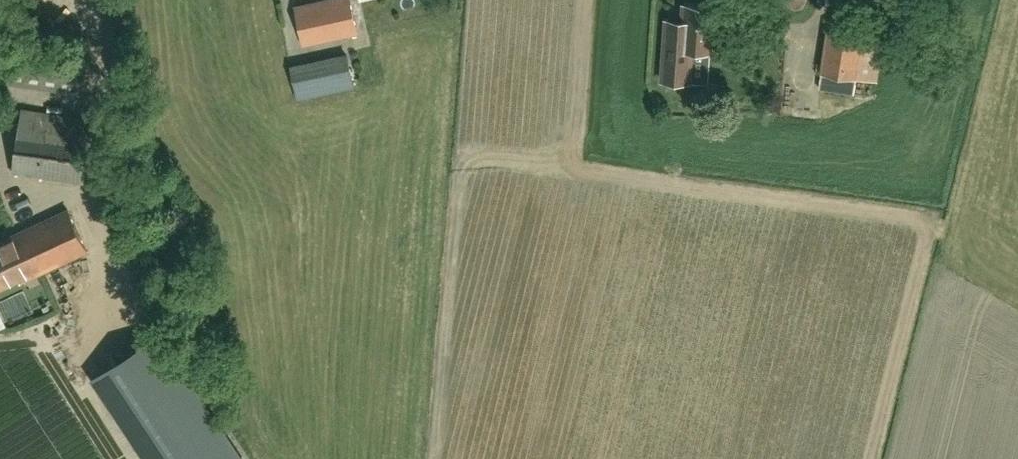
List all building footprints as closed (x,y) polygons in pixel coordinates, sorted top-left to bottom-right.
[(358,33),(350,0),(332,0),(295,8),(303,45),(358,33)] [(684,6),(683,21),(666,20),(666,30),(662,81),(689,83),(689,82),(691,51),(712,52),(713,52),(716,8),(684,6)] [(827,25),(820,74),(857,80),(877,83),(886,34),(827,25)] [(6,44),(1,80),(83,93),(89,56),(6,44)] [(353,86),(347,56),(291,69),(298,98),(353,86)] [(93,122),(22,111),(13,174),(84,185),(93,122)] [(22,282),(87,252),(68,210),(1,241),(2,245),(0,246),(0,288),(19,279),(21,282),(22,282)] [(148,458),(245,458),(161,332),(93,377),(148,458)]
